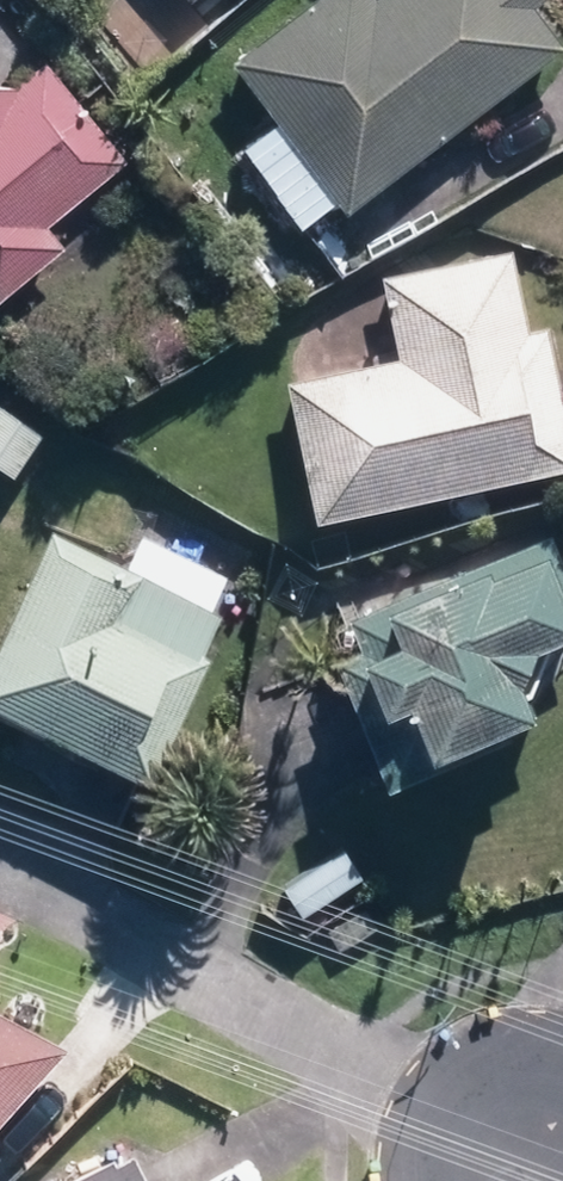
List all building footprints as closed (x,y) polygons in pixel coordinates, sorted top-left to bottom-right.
[(343,211),(562,46),(531,4),(537,0),(311,0),(230,61),(343,211)] [(66,245),(45,220),(122,159),(46,63),(18,85),(0,83),(0,297),(66,245)] [(312,520),(562,469),(562,401),(547,324),(528,328),(511,246),(381,273),(398,356),(284,379),(312,520)] [(0,405),(0,464),(13,473),(41,434),(0,405)] [(0,632),(0,702),(147,776),(209,653),(201,649),(218,615),(52,530),(0,632)] [(549,532),(345,614),(357,643),(331,653),(383,781),(506,732),(501,718),(523,709),(511,679),(530,640),(562,627),(562,566),(549,532)] [(361,876),(344,847),(282,884),(299,913),(361,876)] [(0,1009),(0,1118),(67,1043),(0,1009)] [(134,1150),(70,1180),(148,1180),(134,1150)]
